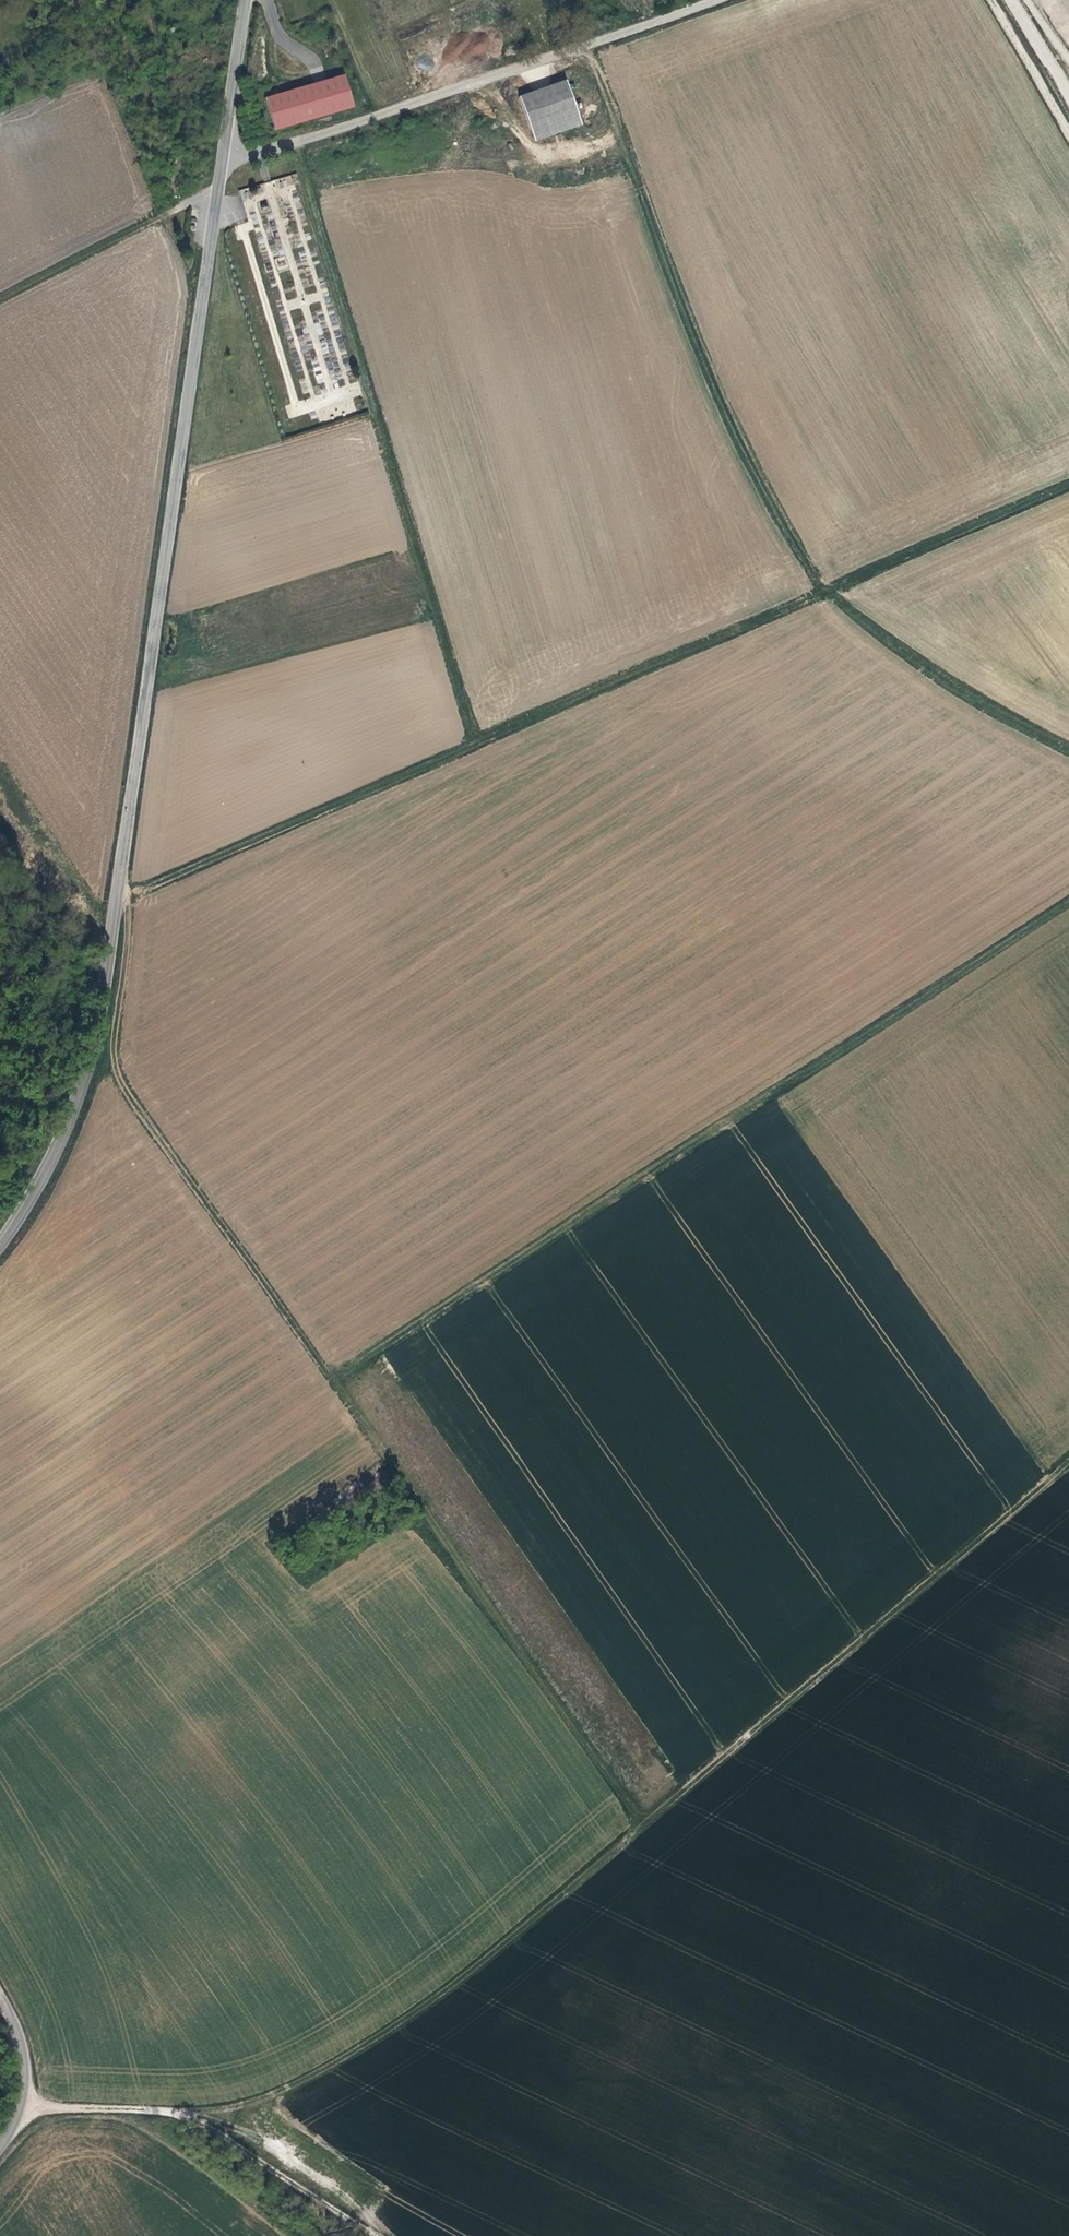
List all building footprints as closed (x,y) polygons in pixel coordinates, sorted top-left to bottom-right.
[(346,76),(267,99),(275,128),(354,107),(346,76)] [(583,129),(566,86),(519,103),(535,146),(583,129)] [(296,174),(240,190),(250,225),(261,222),(259,212),(273,208),(269,192),(298,183),(296,174)] [(278,240),(275,242),(282,259),(275,262),(279,271),(289,266),(278,240)]
